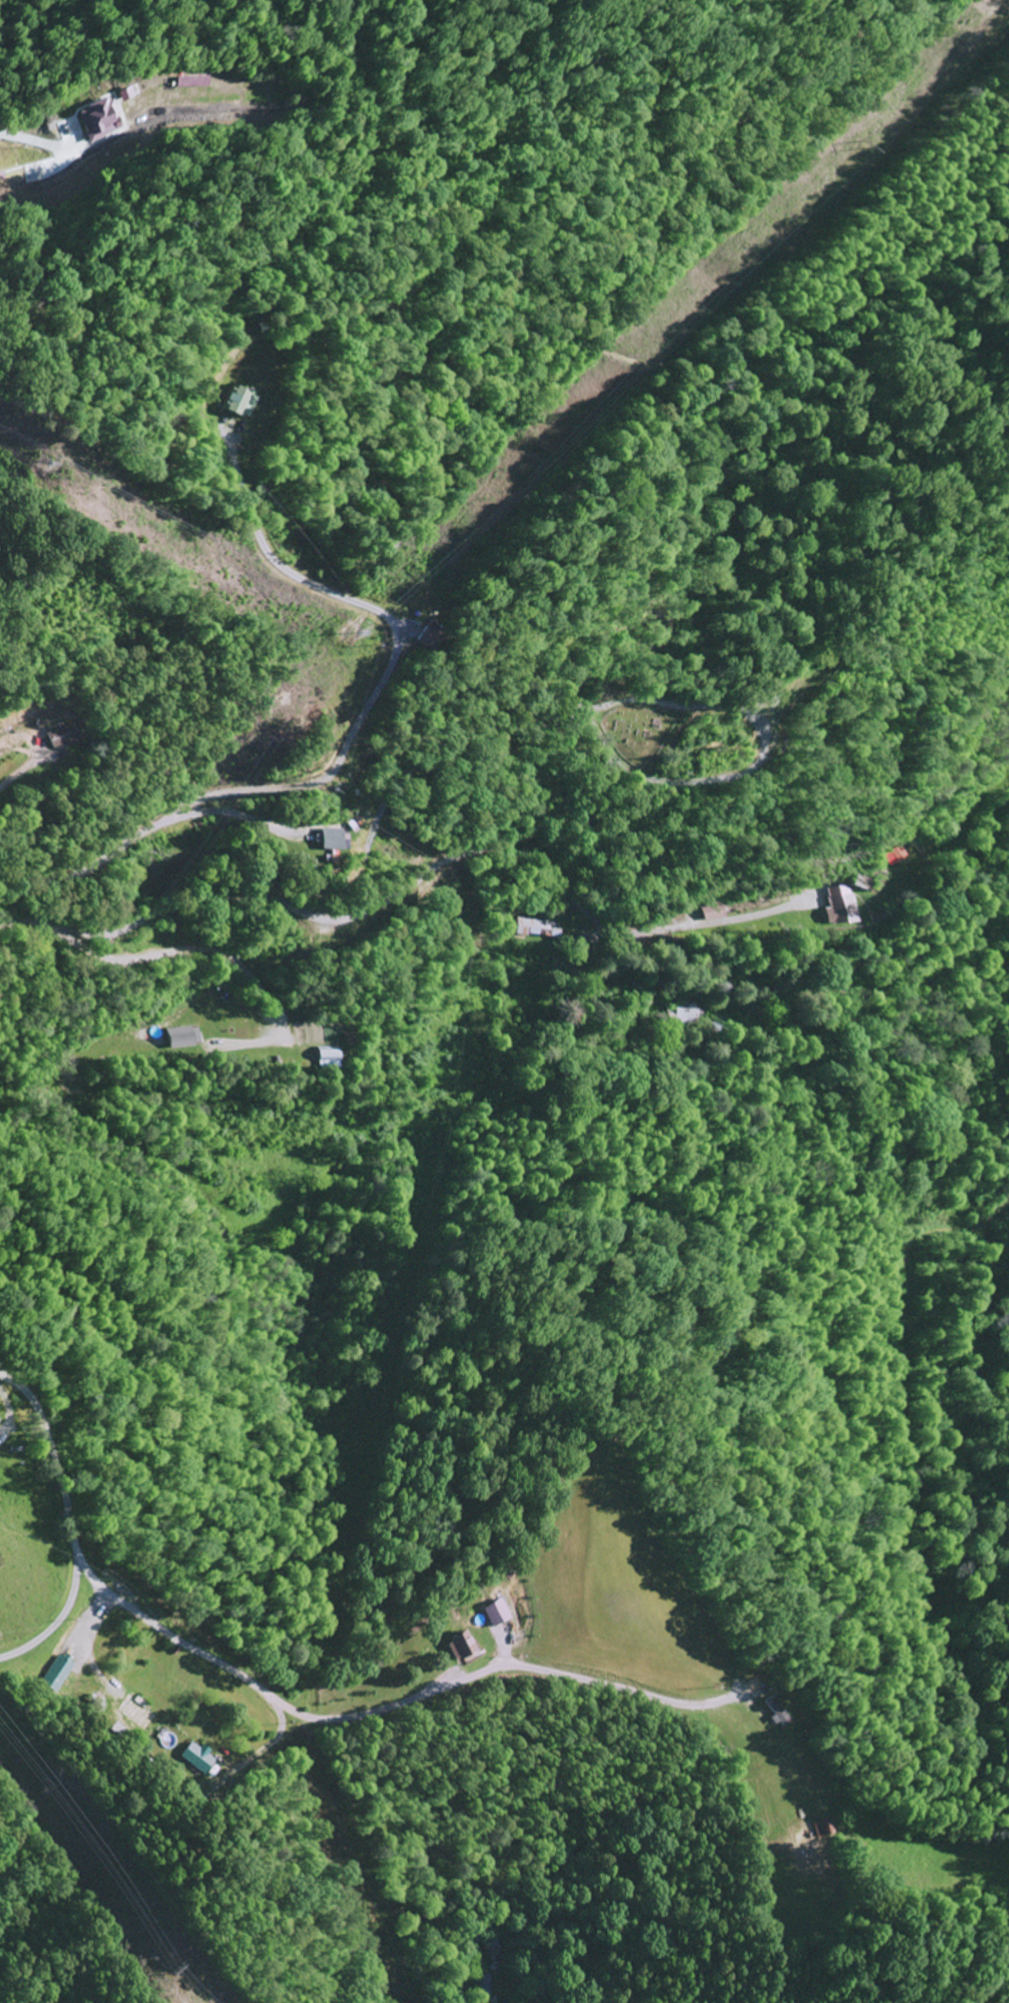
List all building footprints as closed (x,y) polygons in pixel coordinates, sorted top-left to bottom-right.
[(71,111),(83,142),(114,130),(102,99),(71,111)] [(222,411),(247,419),(255,395),(229,387),(222,411)] [(81,740),(75,724),(46,735),(52,751),(81,740)] [(317,835),(317,851),(348,849),(347,841),(343,841),(342,829),(321,829),(321,835),(317,835)] [(910,859),(905,847),(886,854),(891,867),(910,859)] [(828,888),(829,909),(823,909),(824,925),(855,923),(852,887),(828,888)] [(881,919),(878,910),(867,914),(870,923),(881,919)] [(167,1029),(167,1049),(201,1047),(200,1028),(167,1029)] [(513,1620),(504,1600),(485,1608),(494,1628),(513,1620)] [(476,1655),(470,1636),(451,1641),(457,1661),(476,1655)] [(47,1680),(62,1690),(80,1665),(65,1654),(47,1680)] [(776,1727),(785,1720),(768,1696),(760,1702),(770,1717),(769,1717),(776,1727)] [(213,1750),(205,1745),(202,1749),(193,1742),(182,1758),(207,1776),(216,1763),(208,1757),(213,1750)]
